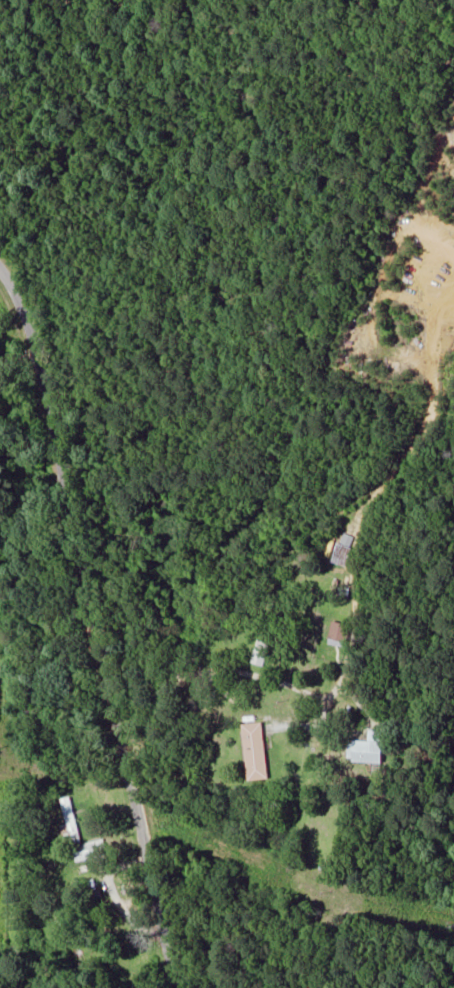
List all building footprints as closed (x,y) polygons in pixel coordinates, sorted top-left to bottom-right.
[(354,548),(332,540),(326,559),(348,566),(354,548)] [(349,624),(333,624),(333,644),(349,644),(349,624)] [(264,666),(270,643),(258,640),(252,663),(264,666)] [(270,779),(264,722),(243,724),(249,781),(270,779)] [(371,742),(350,741),(350,762),(385,762),(385,730),(371,730),(371,742)] [(61,799),(71,845),(81,843),(70,797),(61,799)]
